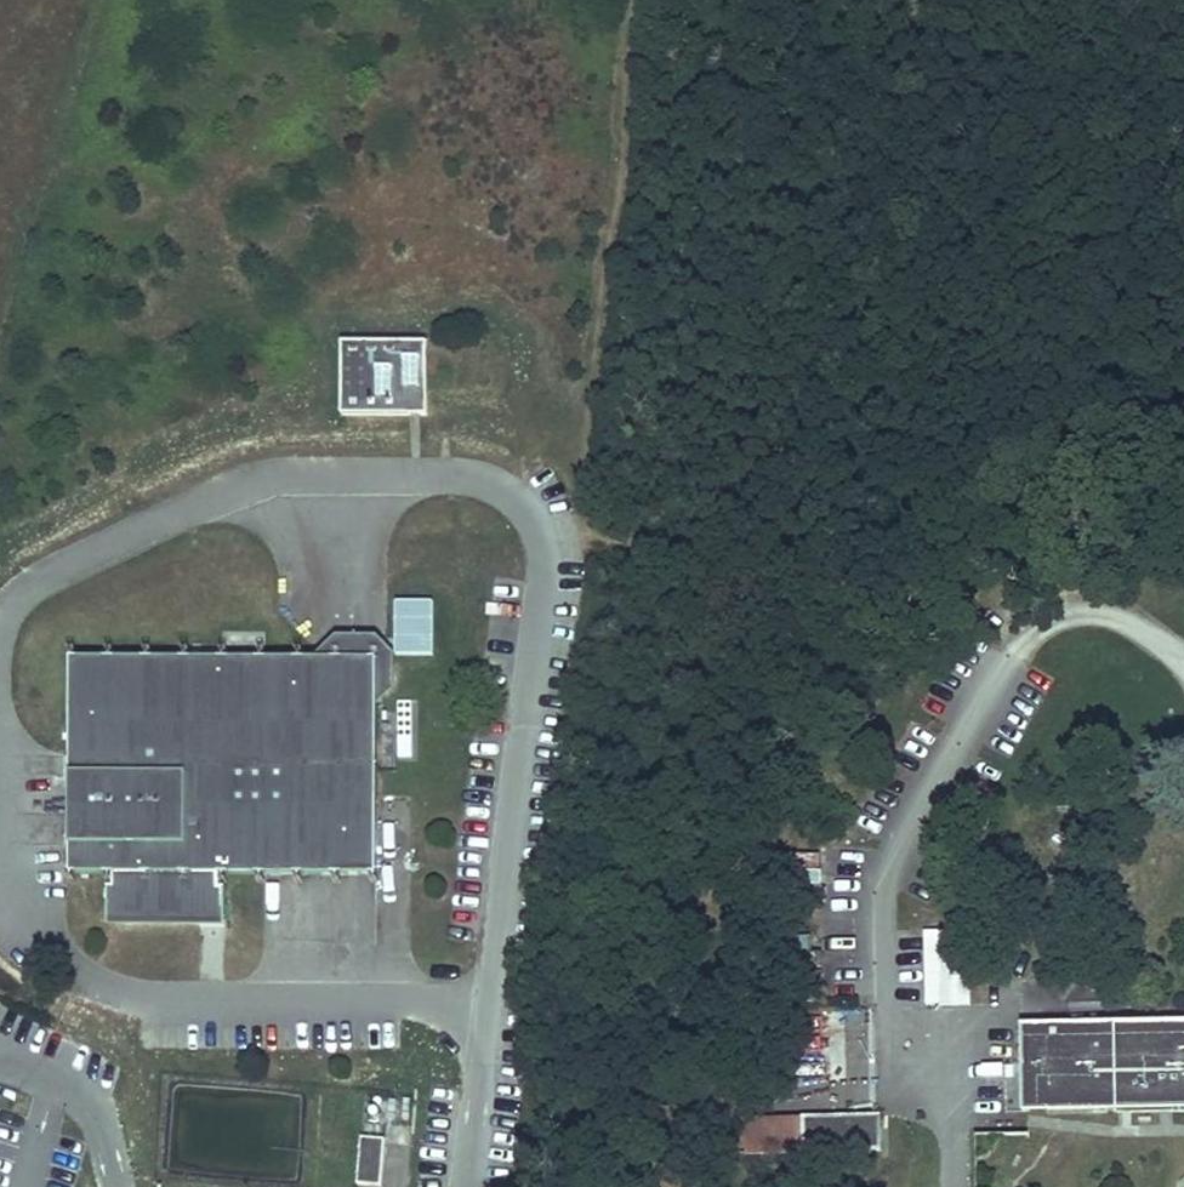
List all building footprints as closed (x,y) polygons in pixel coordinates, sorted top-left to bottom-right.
[(425,345),(342,344),(341,416),(424,417),(425,345)] [(393,658),(433,658),(434,603),(394,603),(393,658)] [(334,638),(311,662),(378,663),(377,704),(394,692),(393,654),(375,638),(334,638)] [(311,662),(69,659),(67,816),(80,816),(79,845),(68,845),(68,875),(114,875),(113,889),(105,889),(105,928),(224,929),(225,888),(219,888),(220,874),(375,876),(377,704),(378,663),(311,662)] [(395,733),(383,734),(383,770),(396,769),(395,733)] [(80,816),(67,816),(68,845),(79,845),(80,816)] [(924,933),(924,1008),(970,1007),(970,932),(924,933)] [(1112,978),(1091,978),(1091,992),(1112,992),(1112,978)] [(1023,1024),(1022,1104),(1183,1105),(1183,1021),(1023,1024)] [(878,1117),(746,1120),(747,1153),(878,1150),(878,1117)] [(383,1140),(360,1139),(355,1184),(379,1186),(383,1140)]
